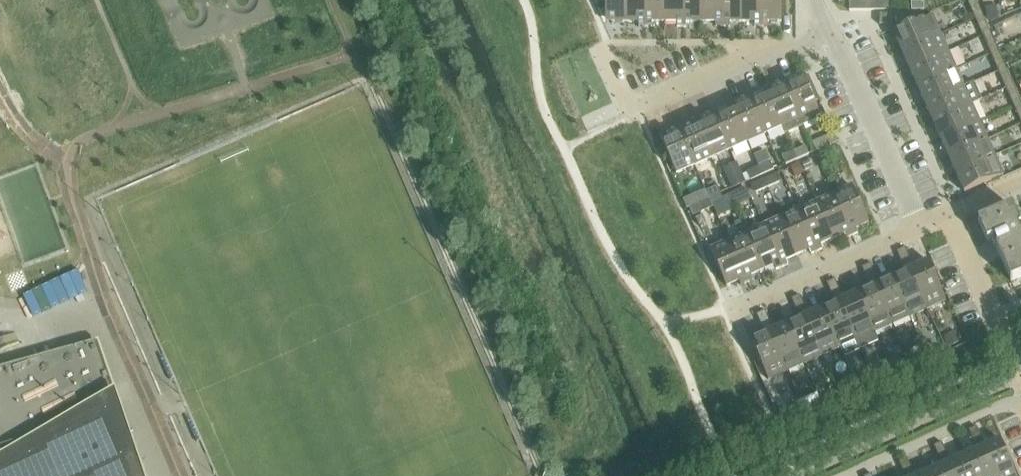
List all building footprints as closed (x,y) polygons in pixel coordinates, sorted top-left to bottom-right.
[(626,22),(626,0),(606,0),(606,22),(626,22)] [(626,22),(639,22),(639,27),(646,27),(646,0),(626,0),(626,22)] [(646,27),(653,27),(653,22),(665,22),(665,0),(646,0),(646,27)] [(665,22),(677,22),(677,27),(684,27),(684,0),(665,0),(665,22)] [(684,27),(691,27),(691,22),(704,22),(704,0),(684,0),(684,27)] [(723,27),(723,0),(704,0),(704,22),(716,22),(716,27),(723,27)] [(723,27),(730,27),(730,22),(742,22),(742,0),(723,0),(723,27)] [(762,27),(762,0),(742,0),(742,22),(755,22),(755,27),(762,27)] [(762,27),(769,27),(769,22),(782,22),(782,0),(762,0),(762,27)] [(849,11),(892,11),(892,0),(849,0),(849,11)] [(913,11),(925,12),(926,3),(913,3),(913,11)] [(970,8),(975,19),(983,16),(977,4),(970,8)] [(879,26),(892,26),(892,15),(879,15),(879,26)] [(895,34),(902,52),(941,34),(933,16),(893,33),(894,35),(895,34)] [(983,16),(975,19),(980,31),(988,27),(983,16)] [(941,34),(902,52),(910,69),(949,52),(941,34)] [(985,43),(991,54),(998,51),(993,39),(985,43)] [(998,51),(991,54),(996,66),(1003,62),(998,51)] [(949,52),(910,69),(918,87),(957,69),(949,52)] [(957,69),(918,87),(926,104),(965,87),(957,69)] [(784,82),(803,126),(822,118),(802,74),(784,82)] [(1001,78),(1006,89),(1014,86),(1009,74),(1001,78)] [(783,127),(782,127),(786,134),(803,126),(784,82),(767,90),(783,127)] [(1014,86),(1006,89),(1011,101),(1019,97),(1014,86)] [(965,87),(926,104),(933,122),(972,104),(965,87)] [(783,127),(767,90),(749,98),(765,135),(782,127),(783,127)] [(731,106),(748,143),(765,135),(749,98),(731,106)] [(933,122),(941,139),(980,122),(972,104),(933,122)] [(731,106),(714,113),(730,150),(748,143),(731,106)] [(696,121),(712,158),(730,150),(714,113),(696,121)] [(712,158),(696,121),(678,129),(695,166),(712,158)] [(941,139),(949,157),(988,140),(980,122),(941,139)] [(695,166),(678,129),(660,137),(677,174),(695,166)] [(949,157),(957,175),(996,157),(988,140),(949,157)] [(794,152),(798,160),(810,155),(806,147),(794,152)] [(798,160),(794,152),(783,157),(786,165),(798,160)] [(996,157),(957,175),(965,192),(964,192),(965,193),(1004,176),(996,157)] [(759,168),(763,176),(775,170),(771,163),(759,168)] [(746,185),(742,176),(736,164),(724,170),(733,190),(746,185)] [(763,176),(759,168),(748,173),(752,181),(763,176)] [(765,181),(768,189),(783,183),(779,174),(765,181)] [(768,189),(765,181),(752,186),(755,194),(768,189)] [(707,192),(710,200),(722,194),(726,193),(722,185),(707,192)] [(834,195),(853,236),(859,233),(857,229),(869,223),(852,186),(834,195)] [(735,207),(751,200),(746,189),(730,196),(735,207)] [(710,200),(707,192),(707,191),(685,200),(688,209),(692,207),(703,202),(710,200)] [(722,194),(710,200),(713,207),(725,202),(722,194)] [(817,202),(833,239),(844,234),(846,239),(853,236),(834,195),(817,202)] [(703,202),(692,207),(696,215),(707,210),(703,202)] [(817,202),(799,210),(817,252),(824,249),(822,244),(833,239),(817,202)] [(1012,283),(1020,278),(1020,233),(1019,229),(1020,228),(1020,227),(1012,207),(978,222),(988,244),(994,241),(998,248),(997,249),(1012,283)] [(781,218),(798,255),(809,250),(811,255),(817,252),(799,210),(781,218)] [(764,226),(782,268),(789,265),(787,260),(798,255),(781,218),(764,226)] [(740,236),(729,242),(747,283),(754,280),(752,276),(763,271),(746,234),(740,221),(735,224),(740,236)] [(746,234),(763,271),(774,266),(776,270),(782,268),(764,226),(746,234)] [(747,283),(729,242),(710,250),(727,287),(739,281),(741,286),(747,283)] [(897,252),(902,262),(910,259),(905,249),(897,252)] [(910,259),(902,262),(906,272),(911,270),(927,309),(946,301),(928,261),(927,262),(927,263),(914,269),(910,259)] [(862,268),(867,278),(875,274),(870,264),(862,268)] [(906,272),(892,278),(910,317),(927,309),(911,270),(906,272)] [(867,278),(871,288),(875,286),(892,325),(910,317),(892,278),(879,284),(875,274),(867,278)] [(827,284),(832,294),(840,290),(836,280),(827,284)] [(857,294),(875,333),(892,325),(875,286),(871,288),(857,294)] [(844,300),(840,290),(832,294),(836,303),(840,302),(857,341),(857,340),(875,333),(857,294),(844,300)] [(792,299),(796,309),(804,306),(800,296),(792,299)] [(823,309),(840,348),(841,348),(845,358),(862,351),(857,340),(857,341),(840,302),(836,303),(823,309)] [(805,317),(822,356),(840,348),(823,309),(809,315),(804,306),(796,309),(801,319),(805,317)] [(757,315),(761,325),(769,321),(765,311),(757,315)] [(805,317),(801,319),(787,325),(804,364),(822,356),(805,317)] [(770,333),(787,372),(804,364),(787,325),(773,331),(769,321),(761,325),(766,335),(770,333)] [(770,333),(766,335),(752,341),(752,340),(751,341),(768,380),(787,372),(770,333)] [(83,348),(0,370),(0,475),(138,475),(83,348)] [(969,431),(974,441),(982,437),(977,427),(969,431)] [(994,475),(1017,475),(1000,440),(999,440),(999,441),(986,447),(982,437),(974,441),(978,451),(982,449),(994,475)] [(934,446),(939,456),(947,453),(942,443),(934,446)] [(978,451),(965,456),(973,475),(994,475),(982,449),(978,451)] [(952,475),(973,475),(965,456),(951,463),(947,453),(939,456),(943,466),(947,464),(952,475)] [(899,462),(904,472),(912,469),(907,459),(899,462)] [(932,475),(952,475),(947,464),(943,466),(930,472),(932,475)]
